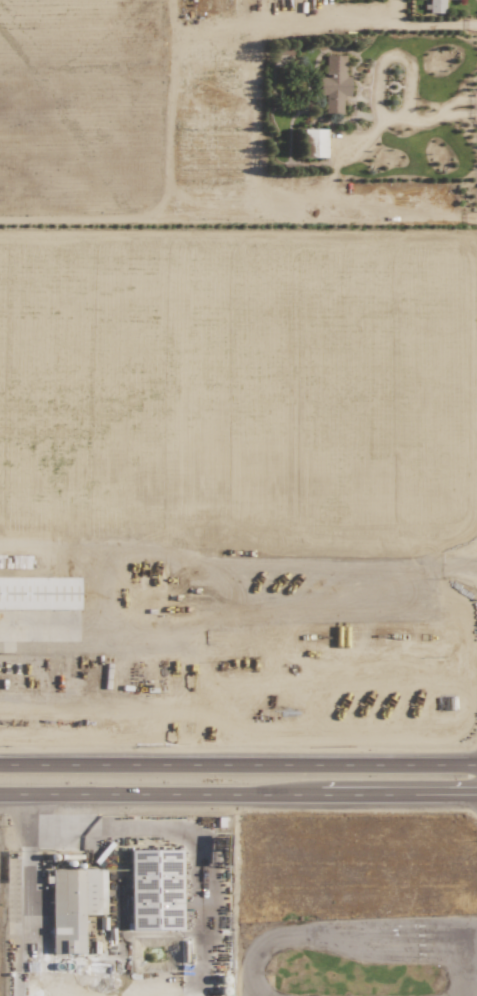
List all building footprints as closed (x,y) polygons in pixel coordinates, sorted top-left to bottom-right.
[(444,13),(444,0),(428,0),(428,13),(444,13)] [(341,114),(341,96),(349,96),(349,77),(344,77),(344,55),(325,55),(325,78),(319,78),(319,95),(325,95),(325,114),(341,114)] [(325,158),(325,129),(302,129),(302,158),(325,158)] [(79,610),(79,577),(0,577),(0,610),(79,610)] [(181,930),(180,850),(129,850),(129,930),(181,930)] [(51,954),(83,953),(83,915),(106,914),(105,869),(50,870),(51,954)]
